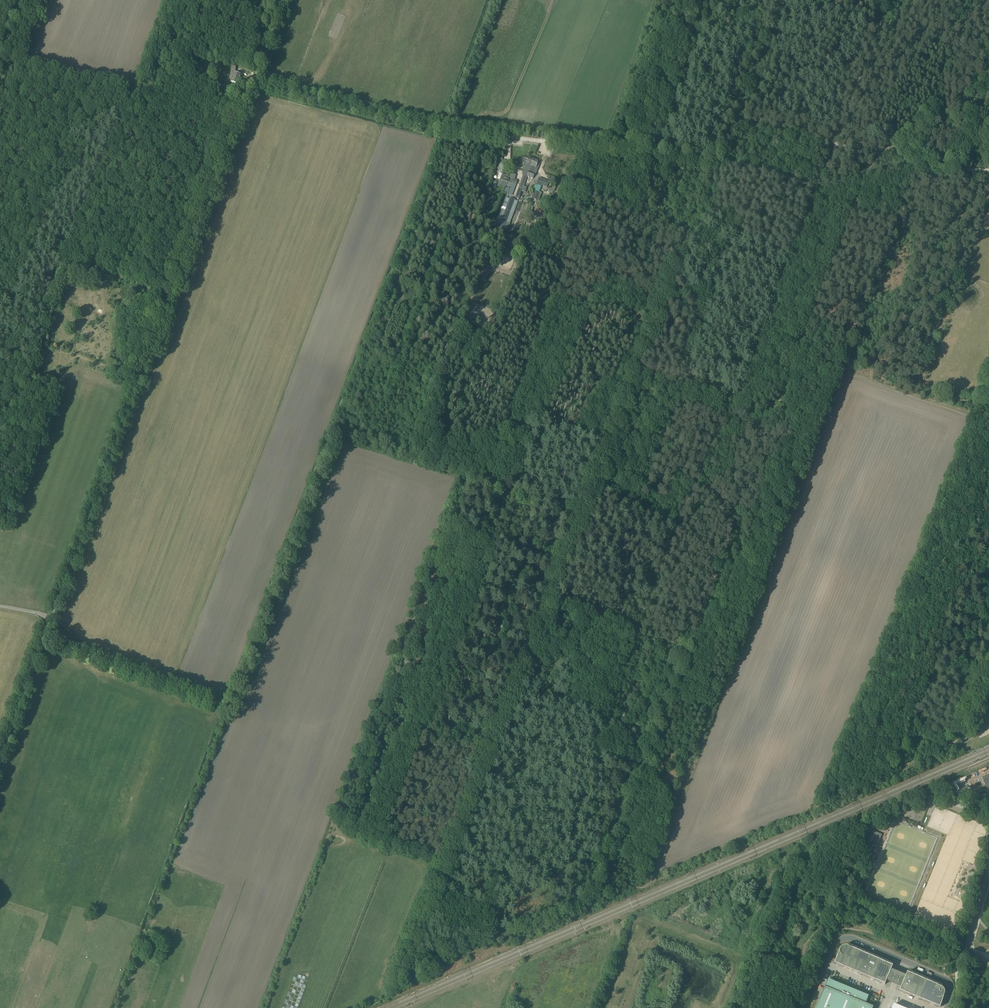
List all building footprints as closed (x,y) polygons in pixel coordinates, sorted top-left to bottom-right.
[(231,75),(230,76),(233,77),(239,80),(241,75),(236,73),(236,67),(231,67),(231,75)] [(239,80),(233,77),(230,76),(227,84),(237,87),(237,85),(238,85),(239,80)] [(525,167),(522,175),(523,176),(526,177),(528,171),(529,172),(531,166),(534,159),(529,157),(528,159),(526,158),(525,159),(523,158),(521,158),(520,159),(520,160),(520,162),(521,163),(520,165),(525,167)] [(526,177),(527,177),(533,179),(535,174),(536,174),(537,169),(540,162),(534,159),(531,166),(529,172),(528,171),(526,177)] [(500,180),(498,185),(506,187),(507,183),(516,186),(517,181),(515,180),(516,175),(511,173),(510,176),(502,174),(500,180)] [(518,188),(519,188),(516,197),(520,198),(527,177),(526,177),(523,176),(518,188)] [(547,188),(549,181),(539,178),(536,184),(547,188)] [(535,192),(534,192),(532,198),(537,200),(539,194),(539,193),(541,186),(537,185),(535,192)] [(504,222),(503,225),(506,226),(505,230),(507,231),(518,201),(507,197),(499,220),(500,220),(498,224),(502,226),(503,222),(504,222)] [(535,214),(544,217),(546,209),(538,206),(535,214)] [(982,778),(985,785),(977,789),(979,793),(988,789),(988,775),(982,778)] [(964,777),(955,781),(958,790),(967,786),(964,777)] [(871,864),(875,855),(870,853),(873,846),(877,847),(882,834),(873,831),(873,832),(871,831),(859,860),(871,864)] [(972,872),(967,889),(970,890),(975,873),(972,872)] [(841,949),(841,950),(835,963),(853,971),(861,952),(849,946),(848,946),(847,946),(846,946),(845,946),(844,946),(843,947),(842,947),(842,948),(841,949)] [(861,974),(869,955),(861,952),(853,971),(861,974)] [(874,980),(882,961),(869,955),(861,974),(874,980)] [(892,969),(893,966),(882,961),(874,980),(885,984),(887,981),(892,969)] [(907,976),(892,969),(887,981),(902,987),(900,991),(920,999),(928,981),(908,972),(907,976)] [(828,979),(817,1007),(873,1007),(874,1007),(866,1004),(869,996),(828,979)] [(937,985),(928,981),(920,999),(929,1003),(937,985)] [(942,987),(937,985),(929,1003),(940,1007),(945,994),(945,993),(945,992),(945,991),(945,990),(944,989),(943,988),(943,987),(942,987)]
